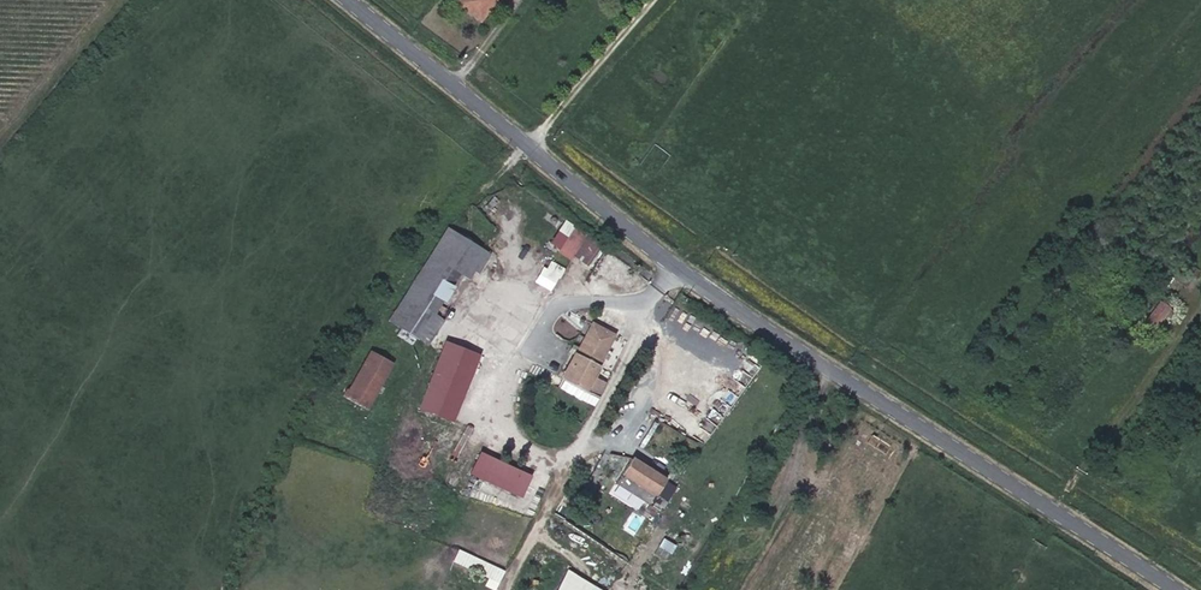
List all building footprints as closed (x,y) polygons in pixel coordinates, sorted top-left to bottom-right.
[(455,0),(479,18),(493,0),(456,0),(455,0)] [(571,255),(584,266),(599,247),(564,217),(543,242),(566,261),(571,255)] [(470,282),(487,251),(439,225),(387,323),(427,344),(441,318),(433,314),(454,273),(470,282)] [(616,249),(611,261),(625,267),(630,255),(616,249)] [(534,284),(549,292),(562,267),(547,259),(534,284)] [(1109,271),(1104,268),(1096,279),(1101,282),(1109,271)] [(1160,321),(1154,317),(1150,323),(1156,327),(1160,321)] [(594,377),(612,332),(582,320),(555,390),(593,405),(603,380),(594,377)] [(453,422),(477,352),(439,340),(415,410),(453,422)] [(339,397),(365,411),(392,362),(366,348),(339,397)] [(519,497),(530,474),(476,450),(466,473),(519,497)] [(615,477),(666,500),(675,481),(623,458),(615,477)] [(1113,527),(1125,534),(1133,524),(1121,516),(1113,527)] [(450,562),(498,583),(504,569),(456,548),(450,562)] [(563,568),(551,589),(602,589),(563,568)]
